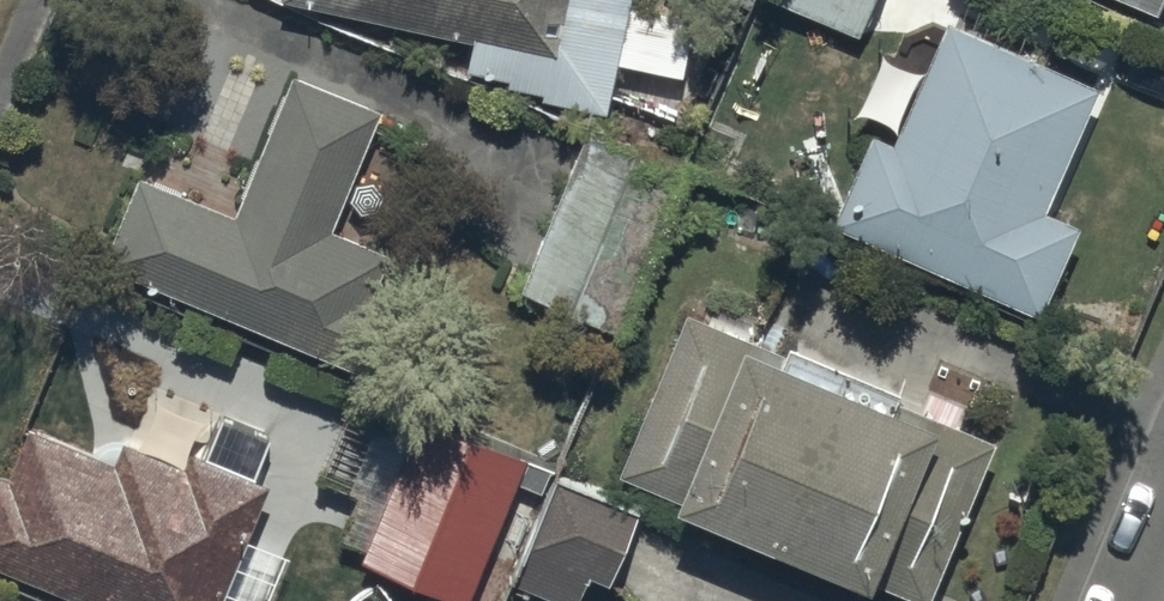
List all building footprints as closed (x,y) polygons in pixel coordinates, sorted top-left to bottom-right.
[(571,0),(349,0),(561,44),(571,0)] [(857,24),(867,0),(798,0),(857,24)] [(832,208),(1038,299),(1077,210),(1043,195),(1097,72),(947,6),(892,129),(871,120),(832,208)] [(233,199),(138,160),(101,249),(358,355),(382,298),(366,291),(387,240),(331,217),(381,97),(291,60),(233,199)] [(583,123),(520,277),(610,313),(673,159),(583,123)] [(618,462),(926,589),(994,426),(686,299),(618,462)] [(361,548),(467,591),(524,452),(418,409),(361,548)] [(114,600),(215,600),(269,471),(188,438),(183,452),(121,427),(112,448),(28,414),(6,465),(0,463),(0,554),(114,600)] [(575,600),(589,564),(609,572),(637,501),(559,470),(517,578),(575,600)]
